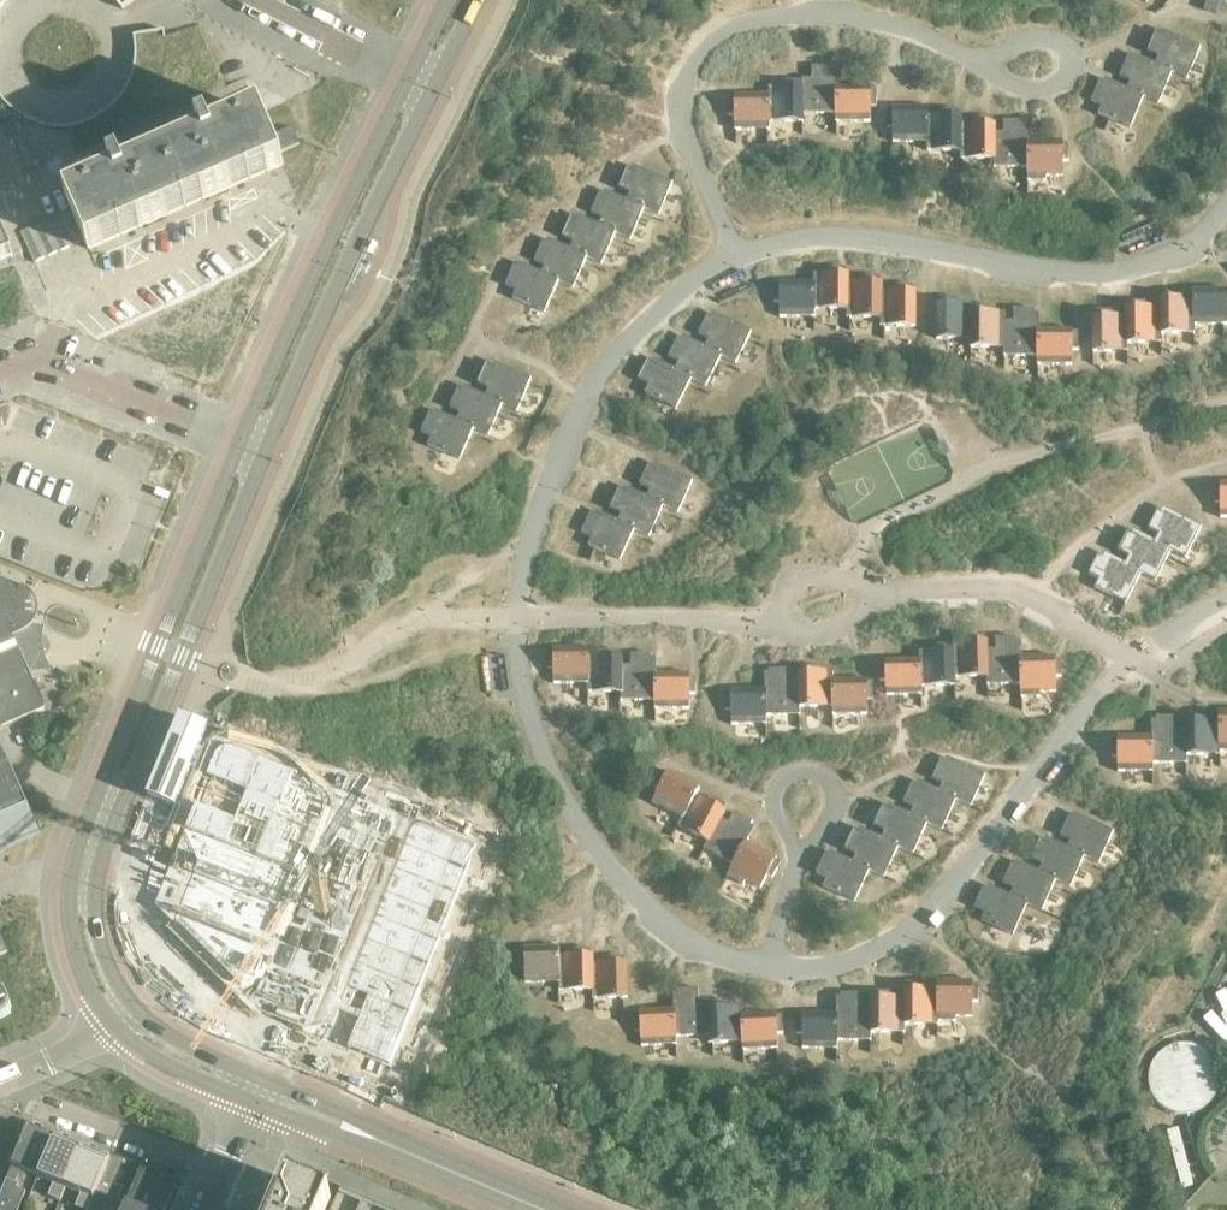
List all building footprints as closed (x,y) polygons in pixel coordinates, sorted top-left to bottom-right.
[(115,1),(119,6),(122,9),(134,0),(116,0),(115,1)] [(1219,0),(1206,0),(1204,10),(1216,13),(1219,0)] [(134,41),(135,46),(166,45),(166,41),(165,38),(164,30),(133,36),(134,41)] [(1158,56),(1155,63),(1155,64),(1172,71),(1186,77),(1200,46),(1173,34),(1167,37),(1156,32),(1148,51),(1158,56)] [(135,51),(135,56),(166,60),(166,53),(166,45),(135,46),(135,51)] [(166,60),(135,56),(134,61),(133,67),(163,76),(164,70),(165,66),(166,60)] [(1144,96),(1143,96),(1158,102),(1172,71),(1155,64),(1155,63),(1144,58),(1138,61),(1128,56),(1119,75),(1130,80),(1127,87),(1116,83),(1127,88),(1126,88),(1144,96)] [(811,77),(802,77),(802,86),(803,86),(802,113),(803,113),(803,121),(804,121),(804,113),(835,113),(836,113),(836,86),(837,86),(837,85),(837,82),(832,77),(832,66),(811,66),(811,77)] [(163,76),(133,67),(132,73),(130,78),(158,91),(161,85),(161,82),(163,76)] [(802,86),(802,77),(802,85),(794,85),(794,80),(783,80),(783,86),(768,86),(768,93),(769,93),(769,121),(803,121),(803,113),(802,113),(803,86),(802,86)] [(158,91),(130,78),(128,82),(125,88),(151,106),(154,100),(157,94),(158,91)] [(1127,88),(1116,83),(1110,85),(1099,81),(1091,100),(1102,105),(1098,113),(1130,127),(1143,96),(1144,96),(1126,88),(1127,88)] [(836,113),(835,113),(835,121),(870,121),(870,107),(876,107),(876,96),(870,96),(870,85),(837,85),(837,86),(836,86),(836,113)] [(123,92),(120,97),(142,119),(151,106),(125,88),(123,92)] [(769,129),(769,121),(769,93),(768,93),(734,93),(734,104),(729,104),(729,115),(734,115),(734,129),(769,129)] [(112,106),(130,131),(135,127),(137,124),(142,119),(120,97),(115,102),(112,106)] [(7,103),(0,109),(0,133),(18,113),(14,110),(10,107),(7,103)] [(130,131),(112,106),(106,110),(102,113),(116,141),(119,139),(125,135),(130,131)] [(960,150),(961,150),(961,124),(962,124),(962,123),(962,115),(952,115),(952,109),(941,109),(941,115),(928,115),(928,106),(893,106),(893,116),(887,116),(887,127),(893,127),(893,141),(927,142),(927,149),(960,150)] [(72,209),(86,241),(90,249),(282,165),(277,154),(299,144),(292,127),(270,137),(259,112),(210,134),(206,125),(197,128),(201,138),(122,172),(118,162),(109,166),(113,176),(65,197),(71,210),(72,209)] [(29,119),(23,116),(18,113),(0,133),(0,139),(3,141),(10,145),(13,146),(29,119)] [(116,141),(102,113),(99,116),(92,119),(102,149),(108,146),(114,143),(116,141)] [(961,150),(960,150),(960,158),(994,159),(994,132),(995,132),(995,123),(986,123),(986,118),(975,118),(975,123),(962,123),(962,124),(961,124),(961,150)] [(31,153),(42,124),(36,122),(29,119),(13,146),(22,150),(31,153)] [(102,149),(92,119),(88,121),(82,123),(86,154),(89,153),(95,151),(102,149)] [(994,167),(1028,167),(1028,141),(1029,141),(1029,139),(1028,137),(1024,132),(1024,120),(1003,120),(1003,132),(996,132),(996,123),(995,123),(995,132),(994,132),(994,159),(994,167)] [(82,155),(86,154),(82,123),(77,124),(69,126),(68,157),(75,156),(82,155)] [(42,156),(49,157),(56,126),(49,125),(42,124),(31,153),(34,154),(42,156)] [(64,157),(68,157),(69,126),(62,126),(56,126),(49,157),(57,157),(64,157)] [(1028,167),(1027,180),(1045,180),(1045,176),(1063,176),(1063,160),(1068,160),(1068,149),(1062,149),(1062,140),(1029,139),(1029,141),(1028,141),(1028,167)] [(630,193),(626,200),(644,208),(658,214),(672,183),(644,171),(638,173),(627,169),(619,188),(630,193)] [(601,217),(598,224),(598,225),(615,232),(615,233),(630,239),(644,208),(626,200),(616,195),(610,198),(599,193),(590,212),(601,217)] [(73,246),(86,241),(72,209),(71,210),(60,214),(73,246)] [(61,251),(73,246),(60,214),(48,219),(61,251)] [(598,225),(598,224),(587,220),(581,222),(571,217),(562,236),(573,241),(570,248),(569,249),(587,256),(586,257),(601,263),(615,232),(615,233),(615,232),(598,225)] [(49,256),(61,251),(48,219),(35,223),(49,256)] [(36,261),(49,256),(35,223),(22,229),(36,261)] [(0,229),(0,261),(12,256),(0,229)] [(558,281),(573,287),(586,257),(587,256),(569,249),(570,248),(559,244),(553,246),(542,241),(534,261),(544,265),(541,272),(530,268),(541,272),(541,273),(558,281)] [(541,272),(530,268),(524,270),(513,265),(505,284),(516,289),(512,298),(544,312),(558,281),(541,273),(541,272)] [(813,273),(813,281),(813,282),(814,282),(814,309),(848,309),(848,282),(849,273),(840,273),(840,268),(829,267),(829,273),(813,273)] [(848,282),(848,309),(848,318),(881,318),(881,317),(882,317),(881,291),(882,291),(882,282),(873,282),(873,276),(862,276),(862,282),(849,282),(849,273),(848,282)] [(814,316),(814,309),(814,282),(813,282),(813,281),(780,281),(780,290),(774,290),(774,301),(780,301),(780,316),(814,316)] [(896,291),(882,291),(881,291),(882,317),(881,317),(881,318),(881,325),(915,326),(916,291),(907,290),(907,285),(896,285),(896,291)] [(1192,298),(1193,298),(1193,325),(1194,325),(1194,324),(1226,324),(1226,289),(1193,289),(1192,298)] [(1168,298),(1159,298),(1159,307),(1160,307),(1160,334),(1160,333),(1194,332),(1194,325),(1193,325),(1193,298),(1192,298),(1179,298),(1179,293),(1168,293),(1168,298)] [(935,338),(969,338),(970,339),(971,312),(971,303),(957,303),(957,297),(946,297),(946,303),(936,303),(935,338)] [(1134,307),(1125,307),(1126,316),(1127,343),(1127,342),(1160,341),(1160,334),(1160,307),(1159,307),(1159,298),(1158,298),(1158,307),(1145,307),(1145,301),(1134,301),(1134,307)] [(970,339),(969,338),(969,347),(1003,347),(1004,347),(1004,321),(1005,321),(1005,312),(990,312),(990,307),(979,307),(979,311),(972,311),(972,303),(971,303),(971,312),(970,339)] [(1127,350),(1127,342),(1127,343),(1126,316),(1125,307),(1125,316),(1112,316),(1112,310),(1101,310),(1101,316),(1091,316),(1092,351),(1127,350)] [(1004,347),(1003,347),(1003,355),(1037,355),(1038,355),(1038,329),(1039,329),(1039,325),(1034,321),(1035,309),(1014,309),(1013,320),(1005,320),(1006,312),(1005,312),(1005,321),(1004,321),(1004,347)] [(697,333),(708,339),(704,346),(704,347),(721,355),(735,362),(750,332),(724,318),(717,320),(707,315),(697,333)] [(1039,328),(1039,325),(1039,329),(1038,329),(1038,355),(1037,355),(1037,364),(1072,364),(1072,349),(1078,349),(1078,338),(1072,338),(1072,329),(1039,328)] [(674,369),(691,378),(705,385),(721,355),(704,347),(704,346),(694,341),(688,343),(678,338),(668,356),(678,362),(675,369),(674,369)] [(645,392),(676,408),(691,378),(674,369),(675,369),(664,364),(658,366),(648,360),(638,379),(649,384),(645,392)] [(485,395),(479,393),(485,395),(485,396),(502,404),(516,410),(530,379),(504,367),(497,369),(487,364),(478,383),(488,388),(485,395)] [(460,412),(456,419),(457,420),(456,420),(474,428),(473,428),(488,435),(502,404),(485,396),(485,395),(479,393),(475,391),(469,393),(458,388),(449,407),(460,412)] [(473,428),(474,428),(456,420),(457,420),(456,419),(446,415),(440,417),(430,412),(421,432),(432,436),(428,445),(459,459),(473,428)] [(650,489),(646,497),(663,505),(677,511),(692,481),(665,468),(658,470),(648,465),(639,484),(650,489)] [(1221,482),(1221,491),(1214,491),(1214,502),(1221,502),(1221,517),(1226,517),(1226,482),(1221,482)] [(621,513),(617,521),(634,529),(648,536),(663,505),(646,497),(636,492),(629,494),(619,489),(610,508),(621,513)] [(1158,534),(1155,541),(1154,541),(1171,550),(1185,557),(1200,526),(1174,513),(1168,515),(1157,510),(1148,529),(1158,534)] [(617,521),(607,516),(600,518),(590,513),(581,532),(591,537),(588,545),(619,560),(634,529),(617,521)] [(1128,556),(1125,564),(1124,564),(1141,572),(1141,573),(1156,580),(1171,550),(1154,541),(1155,541),(1144,536),(1138,538),(1127,532),(1118,551),(1128,556)] [(1140,572),(1141,573),(1141,572),(1124,564),(1125,564),(1114,559),(1108,561),(1098,556),(1089,574),(1098,579),(1094,587),(1126,603),(1140,572)] [(45,709),(20,650),(18,650),(13,637),(24,632),(27,631),(29,629),(31,627),(33,625),(34,623),(36,620),(37,618),(38,615),(38,612),(38,608),(38,605),(37,601),(36,600),(34,596),(33,594),(31,592),(29,590),(26,588),(24,587),(0,577),(0,729),(45,709)] [(952,642),(953,650),(954,677),(955,677),(987,677),(987,676),(987,649),(988,649),(988,640),(978,640),(978,635),(967,635),(967,641),(952,642)] [(996,649),(988,649),(987,649),(987,676),(987,677),(987,684),(1020,684),(1021,684),(1020,656),(1021,655),(1021,653),(1016,648),(1016,637),(995,637),(996,649)] [(919,651),(919,659),(920,659),(920,686),(921,686),(921,694),(921,686),(956,685),(955,677),(954,677),(953,650),(945,650),(945,644),(934,645),(934,651),(919,651)] [(553,682),(587,683),(588,656),(588,648),(553,647),(553,657),(547,657),(547,668),(554,668),(553,682)] [(588,656),(587,683),(587,691),(621,692),(621,665),(623,665),(623,656),(613,656),(613,651),(602,651),(602,656),(588,656)] [(621,692),(621,699),(654,700),(655,700),(655,674),(656,674),(656,673),(655,673),(655,670),(651,665),(651,654),(630,653),(630,665),(623,665),(621,665),(621,692)] [(1021,684),(1020,684),(1021,696),(1039,696),(1039,692),(1056,692),(1056,676),(1061,676),(1061,665),(1054,665),(1054,655),(1021,655),(1020,656),(1021,684)] [(886,695),(921,694),(921,686),(920,686),(920,659),(919,659),(885,660),(885,670),(880,670),(880,681),(886,680),(886,695)] [(797,672),(797,680),(798,680),(799,707),(799,706),(832,706),(832,679),(833,679),(833,671),(818,671),(817,665),(807,665),(807,672),(797,672)] [(765,688),(764,688),(764,689),(765,689),(765,714),(766,714),(799,714),(799,707),(798,680),(797,680),(790,680),(790,669),(769,669),(769,680),(765,685),(765,688)] [(689,673),(656,673),(656,674),(655,674),(655,700),(654,700),(654,708),(689,708),(689,693),(695,693),(695,682),(689,682),(689,673)] [(832,679),(832,706),(832,714),(867,714),(867,699),(872,699),(872,688),(866,688),(866,678),(833,679),(832,679)] [(764,689),(764,688),(730,688),(730,698),(725,698),(725,709),(731,709),(731,723),(766,723),(766,714),(765,714),(765,689),(764,689)] [(1218,719),(1219,719),(1219,751),(1226,751),(1226,710),(1218,710),(1218,719)] [(1184,720),(1184,727),(1184,728),(1186,728),(1186,754),(1219,754),(1219,751),(1219,719),(1218,719),(1205,719),(1205,713),(1194,713),(1194,719),(1184,720)] [(1152,736),(1151,736),(1152,736),(1152,763),(1152,762),(1186,762),(1186,754),(1186,728),(1184,728),(1184,727),(1177,727),(1177,716),(1156,716),(1156,728),(1152,732),(1152,736)] [(220,735),(159,893),(268,1013),(384,1061),(474,835),(220,735)] [(1151,736),(1118,736),(1118,745),(1112,745),(1112,756),(1118,756),(1118,771),(1152,771),(1152,763),(1152,736),(1151,736)] [(17,840),(18,842),(21,841),(20,839),(36,832),(37,834),(39,832),(0,742),(0,847),(17,840)] [(939,790),(928,785),(939,790),(939,791),(955,798),(970,805),(984,773),(957,761),(951,764),(940,759),(932,778),(942,783),(939,790)] [(695,796),(696,795),(695,794),(699,787),(669,770),(664,779),(659,776),(654,786),(659,789),(652,802),(682,818),(694,795),(695,796)] [(910,815),(927,823),(942,829),(955,798),(939,791),(939,790),(928,785),(922,788),(911,783),(903,802),(914,807),(910,814),(910,815)] [(678,825),(707,841),(708,841),(720,818),(722,819),(722,818),(726,811),(717,806),(719,801),(710,796),(707,801),(696,795),(695,796),(694,795),(682,818),(678,825)] [(884,830),(881,838),(913,853),(927,823),(910,815),(910,814),(899,809),(893,811),(882,806),(874,826),(884,830)] [(747,842),(747,840),(748,839),(747,832),(752,822),(734,812),(728,822),(722,818),(722,819),(720,818),(708,841),(707,841),(704,848),(733,864),(734,865),(746,841),(747,842)] [(1070,840),(1067,847),(1067,848),(1084,855),(1099,862),(1113,831),(1086,819),(1080,821),(1069,816),(1060,835),(1070,840)] [(856,854),(853,861),(852,862),(868,869),(884,877),(898,846),(881,838),(871,833),(865,835),(854,830),(846,849),(856,854)] [(777,856),(747,840),(747,842),(746,841),(734,865),(733,864),(727,876),(743,885),(745,881),(760,889),(767,875),(772,877),(777,868),(772,865),(777,856)] [(1038,872),(1055,879),(1070,885),(1084,855),(1067,848),(1067,847),(1057,842),(1051,845),(1040,840),(1031,859),(1042,863),(1039,871),(1038,872)] [(852,862),(853,861),(842,856),(835,859),(825,854),(816,873),(827,878),(823,886),(854,900),(868,869),(852,862)] [(1027,903),(1027,904),(1041,910),(1055,879),(1038,872),(1039,871),(1028,867),(1022,869),(1012,864),(1003,883),(1013,888),(1010,895),(1010,896),(1027,903)] [(1026,903),(1027,904),(1027,903),(1010,896),(1010,895),(1000,890),(993,893),(983,888),(974,907),(985,912),(981,920),(1012,935),(1026,903)] [(559,982),(558,956),(559,955),(558,946),(524,947),(524,957),(519,957),(519,968),(524,968),(525,983),(559,982)] [(559,982),(559,991),(592,990),(593,990),(592,963),(594,963),(594,954),(583,955),(583,949),(572,949),(572,955),(559,955),(558,956),(559,982)] [(594,963),(592,963),(593,990),(592,990),(592,999),(628,998),(627,963),(617,963),(617,957),(606,957),(607,963),(594,963)] [(937,980),(937,989),(938,989),(937,1021),(938,1021),(938,1020),(955,1021),(955,1017),(972,1017),(972,1001),(977,1001),(978,990),(972,990),(972,981),(937,980)] [(903,989),(903,997),(904,997),(904,1024),(938,1024),(938,1021),(937,1021),(938,989),(937,989),(924,989),(924,983),(913,983),(913,989),(903,989)] [(708,1007),(708,999),(699,1000),(698,988),(677,989),(677,992),(672,993),(673,1009),(674,1009),(675,1036),(676,1036),(707,1035),(709,1034),(708,1007)] [(3,997),(0,990),(0,1020),(2,1019),(7,1017),(10,1012),(11,1007),(9,1001),(6,995),(3,997)] [(869,997),(869,1005),(870,1005),(870,1032),(871,1032),(871,1031),(904,1032),(904,1024),(904,997),(903,997),(890,997),(890,991),(879,991),(879,997),(869,997)] [(870,1040),(871,1032),(870,1032),(870,1005),(869,1005),(862,1005),(862,993),(841,993),(840,996),(836,996),(836,1013),(837,1013),(836,1040),(837,1040),(837,1039),(870,1040)] [(708,1002),(708,999),(708,1007),(709,1034),(707,1035),(707,1043),(742,1042),(743,1041),(742,1015),(742,1014),(742,1006),(720,1007),(719,1001),(708,1002)] [(673,1009),(639,1010),(640,1020),(634,1020),(635,1031),(641,1031),(641,1045),(676,1044),(676,1036),(675,1036),(674,1009),(673,1009)] [(775,1013),(742,1014),(742,1015),(743,1041),(742,1042),(742,1049),(778,1048),(777,1033),(782,1033),(782,1022),(776,1022),(775,1013)] [(837,1048),(837,1040),(836,1040),(837,1013),(836,1013),(803,1013),(803,1023),(796,1023),(796,1033),(802,1034),(802,1048),(837,1048)] [(1186,1042),(1183,1042),(1178,1042),(1174,1043),(1170,1044),(1166,1046),(1161,1049),(1158,1051),(1157,1053),(1154,1056),(1153,1058),(1151,1060),(1149,1064),(1148,1068),(1147,1072),(1147,1074),(1146,1077),(1146,1080),(1147,1083),(1147,1086),(1148,1089),(1149,1092),(1150,1094),(1152,1097),(1153,1099),(1155,1101),(1157,1104),(1161,1107),(1165,1109),(1169,1112),(1171,1112),(1174,1113),(1178,1114),(1183,1114),(1188,1114),(1193,1113),(1196,1112),(1201,1109),(1205,1107),(1208,1104),(1210,1102),(1211,1100),(1213,1097),(1215,1095),(1216,1093),(1217,1088),(1218,1084),(1219,1082),(1219,1078),(1219,1075),(1218,1072),(1218,1069),(1217,1067),(1216,1063),(1215,1062),(1214,1060),(1213,1058),(1211,1056),(1209,1054),(1206,1050),(1202,1047),(1198,1045),(1195,1044),(1193,1043),(1190,1043),(1186,1042)] [(51,1135),(43,1132),(42,1127),(36,1125),(32,1128),(28,1126),(12,1165),(7,1179),(0,1196),(0,1209),(19,1209),(27,1191),(17,1187),(18,1183),(15,1182),(21,1168),(36,1174),(51,1135)] [(1177,1126),(1165,1129),(1181,1188),(1192,1185),(1177,1126)] [(252,1195),(274,1138),(247,1128),(231,1170),(237,1173),(232,1188),(252,1195)] [(60,1200),(66,1185),(64,1185),(79,1146),(71,1143),(69,1138),(63,1136),(59,1138),(51,1135),(36,1174),(54,1181),(48,1195),(60,1200)] [(66,1185),(81,1192),(75,1206),(85,1209),(88,1209),(96,1192),(110,1158),(98,1154),(98,1149),(90,1147),(87,1149),(79,1146),(64,1185),(66,1185)] [(110,1158),(96,1192),(142,1209),(166,1209),(172,1197),(178,1195),(182,1187),(179,1181),(171,1178),(166,1181),(156,1178),(155,1172),(148,1168),(143,1172),(142,1172),(134,1191),(124,1186),(123,1189),(114,1185),(123,1165),(126,1160),(113,1155),(110,1158)] [(311,1176),(306,1187),(290,1180),(276,1209),(392,1209),(311,1176)] [(96,1192),(88,1209),(104,1209),(142,1209),(96,1192)]
